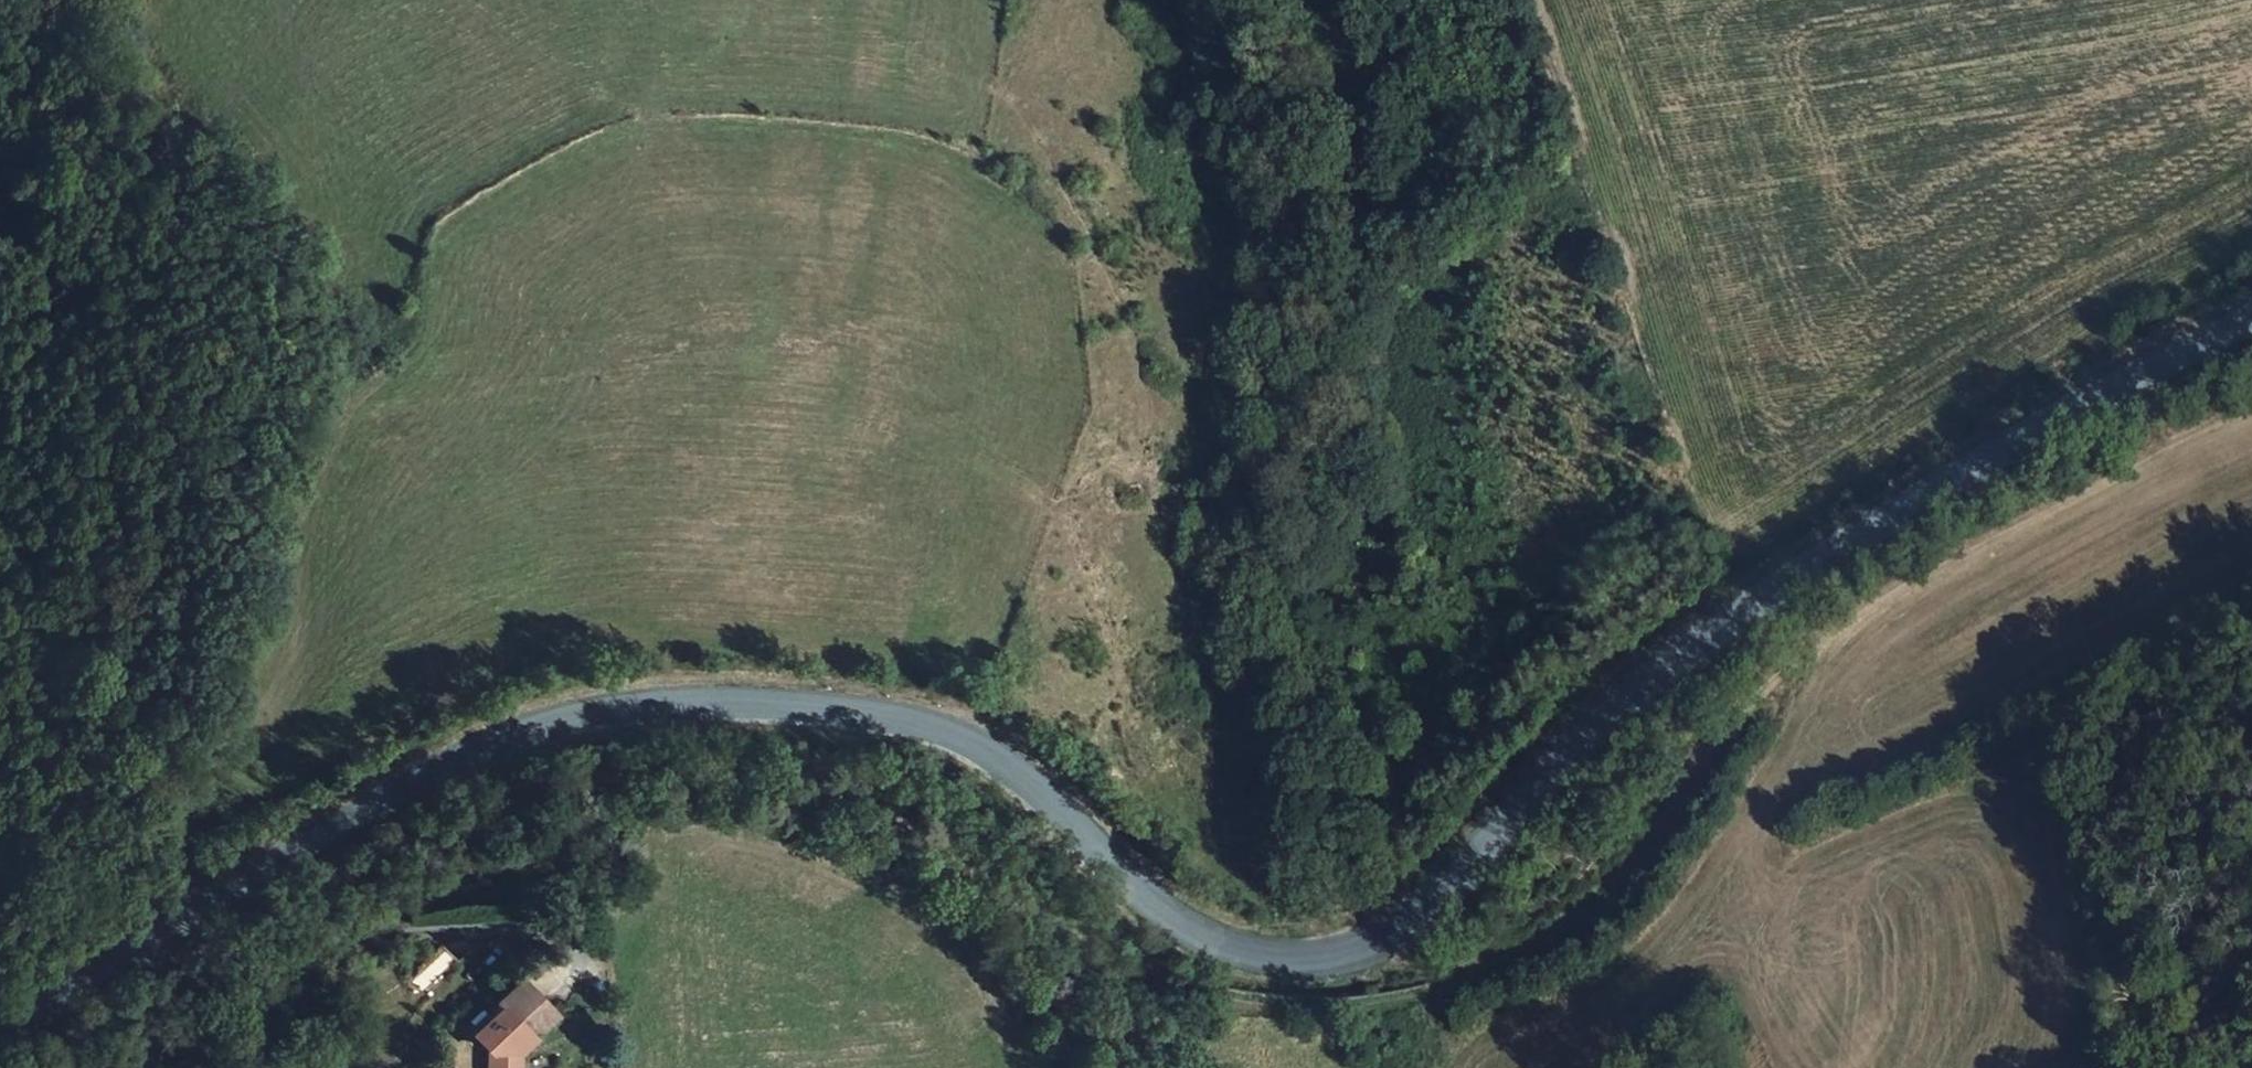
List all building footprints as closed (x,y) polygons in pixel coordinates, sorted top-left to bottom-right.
[(459,966),(445,949),(413,976),(428,993),(459,966)] [(527,977),(497,1005),(504,1012),(479,1036),(494,1052),(497,1067),(526,1067),(523,1049),(560,1013),(527,977)] [(504,1012),(497,1005),(472,1029),(479,1036),(504,1012)]
